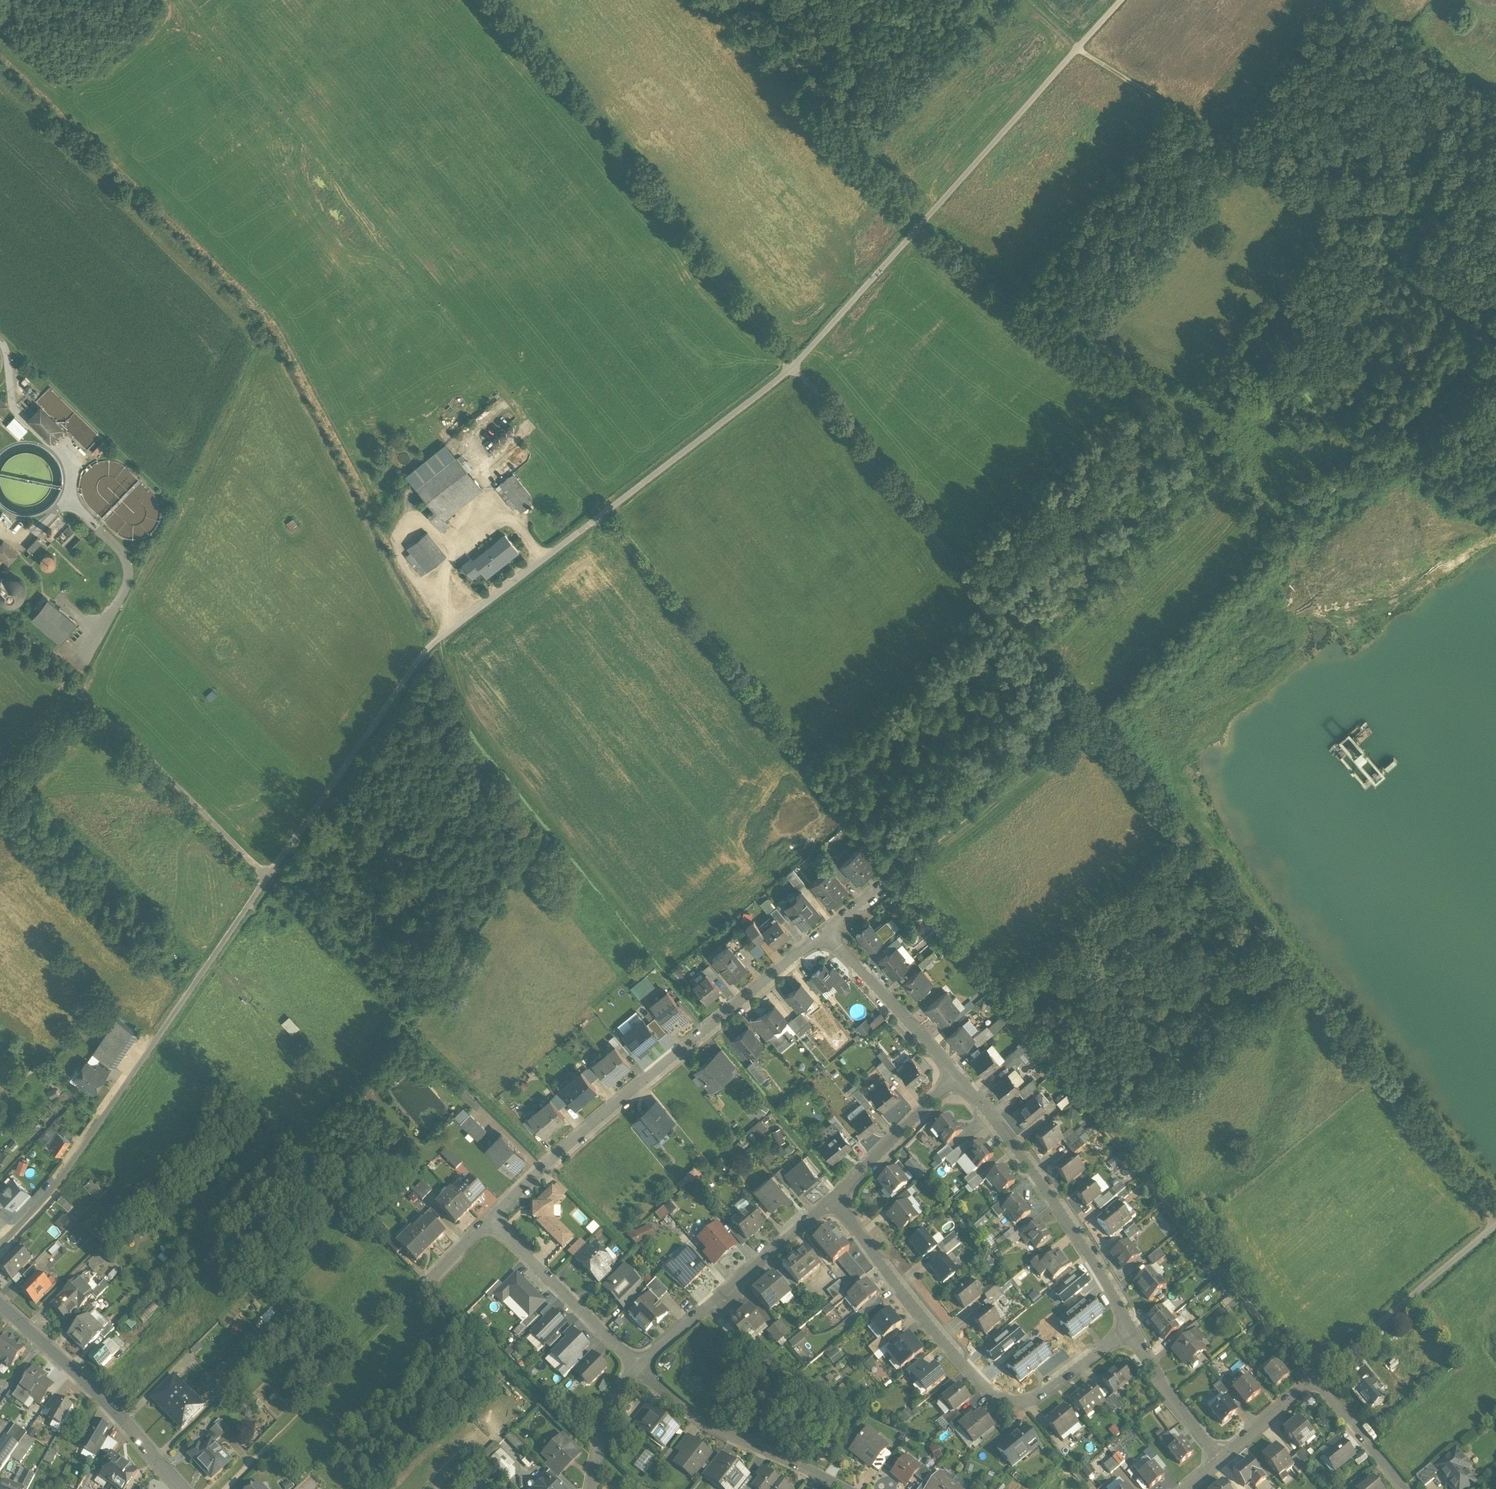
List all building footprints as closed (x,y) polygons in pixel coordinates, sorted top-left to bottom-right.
[(40,393),(29,382),(26,385),(23,387),(35,399),(40,393)] [(61,428),(40,408),(29,419),(50,439),(61,428)] [(7,425),(20,438),(25,432),(12,420),(7,425)] [(456,458),(446,445),(407,476),(417,489),(456,458)] [(456,458),(417,489),(434,510),(474,480),(456,458)] [(509,477),(527,499),(531,496),(513,474),(509,477)] [(527,499),(509,477),(499,485),(521,512),(531,504),(527,499)] [(434,510),(428,516),(440,531),(448,525),(444,520),(482,489),(475,480),(474,480),(434,510)] [(517,507),(499,485),(496,487),(514,510),(517,507)] [(535,509),(531,504),(521,512),(525,517),(535,509)] [(0,515),(0,519),(7,526),(12,522),(3,512),(0,515)] [(299,527),(293,519),(287,523),(293,532),(299,527)] [(446,556),(427,532),(407,548),(426,572),(446,556)] [(505,535),(471,562),(469,560),(462,566),(472,578),(481,570),(486,577),(493,572),(491,570),(498,564),(500,566),(518,551),(505,535)] [(42,542),(37,538),(28,548),(32,553),(42,542)] [(5,540),(0,545),(0,552),(10,562),(18,553),(5,540)] [(4,557),(9,562),(10,562),(0,552),(0,561),(4,557)] [(56,557),(52,554),(49,553),(47,553),(43,556),(41,560),(42,564),(44,567),(47,569),(52,568),(55,566),(57,562),(56,557)] [(426,572),(411,553),(406,557),(421,576),(426,572)] [(10,573),(5,575),(0,578),(0,579),(0,598),(4,602),(11,604),(18,603),(24,599),(27,594),(28,590),(27,585),(26,582),(23,577),(18,574),(10,573)] [(44,595),(34,607),(39,611),(49,599),(44,595)] [(77,623),(49,599),(39,611),(34,617),(62,641),(77,623)] [(841,863),(840,864),(851,878),(856,883),(875,868),(859,848),(841,863)] [(841,863),(835,856),(830,860),(834,865),(847,881),(851,878),(840,864),(841,863)] [(847,881),(834,865),(830,868),(843,884),(847,881)] [(843,884),(830,868),(811,883),(829,905),(847,890),(843,884)] [(805,884),(793,870),(786,875),(798,889),(805,884)] [(820,913),(802,891),(797,895),(795,892),(783,902),(793,915),(791,916),(794,919),(796,918),(801,924),(812,915),(814,917),(820,913)] [(767,897),(760,904),(769,914),(776,908),(767,897)] [(783,902),(776,908),(786,919),(789,923),(794,919),(791,916),(793,915),(783,902)] [(786,919),(776,908),(771,912),(774,915),(777,919),(778,919),(781,923),(786,919)] [(743,920),(751,920),(752,912),(743,912),(743,920)] [(774,915),(761,925),(765,930),(777,919),(774,915)] [(781,923),(778,919),(777,919),(765,930),(763,932),(765,935),(774,945),(789,933),(781,923)] [(759,927),(754,920),(746,927),(757,941),(765,935),(763,932),(765,930),(761,925),(759,927)] [(874,931),(868,924),(856,934),(870,951),(882,941),(874,931)] [(887,937),(879,927),(874,931),(882,941),(887,937)] [(737,933),(725,943),(728,946),(729,946),(735,953),(745,943),(737,933)] [(757,957),(765,951),(758,942),(750,949),(757,957)] [(735,953),(729,946),(728,946),(713,959),(731,980),(747,967),(735,953)] [(896,947),(879,961),(892,977),(909,963),(908,962),(905,964),(902,959),(904,957),(903,956),(896,947)] [(906,954),(903,956),(904,957),(902,959),(905,964),(908,962),(909,963),(911,961),(906,954)] [(926,956),(918,963),(922,968),(930,961),(926,956)] [(710,965),(703,970),(708,975),(712,980),(718,975),(710,965)] [(833,969),(829,973),(823,966),(811,976),(812,978),(819,987),(822,990),(831,982),(835,987),(843,980),(833,969)] [(930,985),(918,971),(914,975),(913,974),(910,976),(911,977),(905,982),(909,988),(908,989),(915,998),(930,985)] [(712,980),(708,975),(695,986),(706,1000),(720,989),(712,980)] [(819,987),(812,978),(807,982),(815,991),(819,987)] [(843,980),(835,987),(839,992),(844,993),(848,990),(847,985),(843,980)] [(648,992),(639,981),(630,988),(639,999),(648,992)] [(811,999),(800,984),(786,996),(797,1010),(807,1002),(811,999)] [(958,1010),(950,1001),(951,1000),(951,999),(946,993),(925,1010),(930,1015),(932,1013),(941,1024),(958,1010)] [(689,1018),(670,995),(657,1006),(658,1008),(656,1009),(674,1031),(689,1018)] [(963,1006),(954,996),(951,999),(951,1000),(950,1001),(958,1010),(963,1006)] [(946,1020),(950,1025),(963,1014),(974,1005),(970,1001),(946,1020)] [(982,1009),(989,1011),(991,1002),(984,1001),(982,1009)] [(807,1002),(797,1010),(799,1013),(802,1016),(812,1008),(807,1002)] [(775,1006),(762,1017),(774,1031),(787,1020),(775,1006)] [(989,1025),(994,1032),(1010,1019),(1005,1012),(989,1025)] [(623,1033),(639,1053),(658,1037),(657,1037),(646,1023),(637,1013),(629,1021),(632,1025),(623,1033)] [(799,1013),(792,1018),(805,1032),(811,1027),(802,1016),(799,1013)] [(881,1013),(870,1023),(874,1027),(885,1018),(881,1013)] [(962,1024),(968,1019),(963,1014),(950,1025),(943,1031),(947,1035),(947,1036),(962,1024)] [(289,1016),(282,1023),(292,1034),(300,1027),(289,1016)] [(653,1017),(646,1023),(657,1037),(665,1031),(653,1017)] [(762,1017),(753,1023),(766,1039),(768,1038),(775,1033),(774,1031),(762,1017)] [(138,1032),(118,1018),(94,1052),(102,1057),(113,1065),(115,1066),(138,1032)] [(800,1028),(792,1018),(787,1022),(795,1032),(800,1028)] [(968,1019),(962,1024),(970,1034),(976,1028),(968,1019)] [(862,1037),(871,1028),(865,1021),(855,1029),(862,1037)] [(970,1034),(962,1024),(947,1036),(959,1050),(973,1039),(970,1034)] [(976,1035),(982,1042),(993,1032),(987,1025),(976,1035)] [(762,1044),(748,1027),(734,1039),(746,1054),(746,1053),(748,1056),(762,1044)] [(777,1035),(775,1033),(768,1038),(779,1051),(795,1037),(792,1033),(791,1034),(786,1028),(777,1035)] [(805,1032),(800,1028),(795,1032),(799,1036),(805,1032)] [(1032,1046),(1025,1037),(1016,1045),(1017,1047),(1013,1051),(1018,1057),(1032,1046)] [(628,1052),(620,1042),(615,1046),(623,1057),(628,1052)] [(987,1047),(1001,1060),(1005,1056),(991,1043),(987,1047)] [(615,1046),(604,1055),(619,1073),(629,1064),(623,1057),(615,1046)] [(1032,1046),(1018,1057),(1022,1062),(1023,1064),(1037,1052),(1032,1046)] [(986,1048),(974,1058),(986,1074),(999,1064),(986,1048)] [(735,1066),(722,1050),(716,1054),(730,1070),(735,1066)] [(877,1054),(882,1061),(887,1056),(882,1050),(877,1054)] [(1001,1060),(1006,1067),(1018,1057),(1013,1051),(1001,1060)] [(730,1070),(716,1054),(697,1070),(705,1081),(706,1081),(712,1089),(732,1073),(730,1070)] [(604,1055),(593,1064),(601,1075),(608,1082),(619,1073),(604,1055)] [(898,1069),(887,1056),(882,1061),(893,1073),(898,1069)] [(95,1067),(86,1061),(79,1071),(82,1073),(78,1080),(79,1083),(83,1086),(86,1085),(95,1091),(101,1082),(99,1081),(104,1075),(105,1076),(113,1065),(102,1057),(95,1067)] [(913,1061),(900,1071),(899,1071),(911,1086),(912,1086),(911,1085),(918,1080),(919,1080),(918,1079),(924,1074),(925,1075),(911,1057),(910,1058),(913,1061)] [(1018,1057),(1006,1067),(1010,1072),(1014,1068),(1014,1069),(1022,1062),(1018,1057)] [(986,1074),(974,1058),(971,1060),(984,1076),(986,1074)] [(767,1078),(753,1061),(747,1066),(761,1083),(767,1078)] [(886,1079),(893,1073),(882,1061),(876,1066),(886,1079)] [(601,1075),(593,1064),(588,1069),(596,1079),(601,1075)] [(588,1069),(587,1068),(582,1072),(591,1083),(596,1079),(588,1069)] [(1010,1072),(993,1086),(1004,1100),(1019,1087),(1016,1084),(1022,1079),(1014,1069),(1014,1068),(1010,1072)] [(1040,1068),(1040,1076),(1048,1076),(1054,1072),(1050,1068),(1040,1068)] [(78,1080),(82,1073),(79,1071),(78,1070),(71,1080),(76,1083),(78,1080)] [(582,1072),(570,1081),(585,1099),(596,1090),(591,1083),(582,1072)] [(897,1098),(880,1077),(869,1087),(872,1091),(870,1093),(884,1110),(897,1098)] [(1032,1080),(1018,1091),(1023,1097),(1037,1086),(1032,1080)] [(570,1081),(560,1090),(569,1101),(574,1108),(585,1099),(570,1081)] [(871,1105),(858,1088),(852,1093),(865,1109),(871,1105)] [(569,1101),(560,1090),(555,1095),(556,1096),(564,1106),(569,1101)] [(1049,1101),(1040,1091),(1034,1096),(1043,1106),(1049,1101)] [(1067,1093),(1058,1102),(1063,1107),(1072,1099),(1067,1093)] [(564,1106),(556,1096),(551,1100),(559,1110),(564,1106)] [(1043,1106),(1034,1096),(1029,1100),(1014,1112),(1024,1125),(1045,1108),(1043,1106)] [(551,1100),(550,1099),(539,1109),(554,1127),(565,1118),(559,1110),(551,1100)] [(768,1108),(762,1104),(757,1112),(763,1116),(768,1108)] [(861,1105),(847,1117),(851,1121),(865,1109),(861,1105)] [(554,1127),(539,1109),(528,1118),(529,1118),(537,1129),(543,1136),(554,1127)] [(656,1118),(649,1109),(635,1120),(651,1139),(664,1128),(665,1128),(656,1118)] [(878,1125),(865,1109),(851,1121),(864,1137),(878,1125)] [(666,1110),(656,1118),(665,1128),(664,1128),(665,1129),(675,1121),(666,1110)] [(843,1127),(834,1116),(828,1121),(837,1132),(838,1131),(843,1127)] [(58,1117),(54,1122),(50,1127),(53,1129),(61,1120),(58,1117)] [(948,1117),(933,1130),(945,1145),(961,1132),(948,1117)] [(537,1129),(529,1118),(523,1122),(532,1133),(537,1129)] [(1052,1123),(1057,1130),(1063,1126),(1058,1119),(1052,1123)] [(486,1130),(476,1121),(467,1130),(476,1140),(486,1130)] [(761,1124),(753,1131),(757,1136),(765,1129),(761,1124)] [(1062,1141),(1051,1126),(1035,1139),(1047,1153),(1062,1141)] [(49,1128),(38,1139),(45,1144),(48,1146),(54,1137),(51,1135),(55,1130),(53,1129),(52,1130),(49,1128)] [(63,1136),(55,1130),(51,1135),(54,1137),(48,1146),(60,1154),(70,1140),(64,1136),(65,1135),(64,1135),(63,1136)] [(783,1142),(779,1130),(772,1133),(776,1144),(783,1142)] [(837,1132),(820,1147),(833,1162),(851,1147),(838,1131),(837,1132)] [(525,1158),(501,1134),(487,1150),(510,1173),(525,1158)] [(1074,1134),(1064,1143),(1068,1148),(1079,1139),(1074,1134)] [(45,1144),(38,1139),(35,1143),(42,1148),(45,1144)] [(1079,1139),(1068,1148),(1073,1155),(1085,1146),(1079,1139)] [(993,1157),(981,1142),(965,1155),(977,1170),(993,1157)] [(957,1150),(946,1159),(952,1167),(964,1157),(957,1150)] [(462,1163),(450,1151),(443,1157),(456,1170),(462,1163)] [(1071,1156),(1055,1169),(1068,1185),(1083,1172),(1071,1156)] [(917,1179),(925,1172),(913,1157),(905,1164),(917,1179)] [(1114,1168),(1120,1162),(1115,1157),(1109,1162),(1114,1168)] [(15,1173),(24,1176),(28,1165),(20,1161),(15,1173)] [(819,1179),(803,1161),(787,1174),(787,1175),(794,1183),(803,1193),(819,1179)] [(908,1173),(898,1162),(892,1167),(894,1169),(894,1168),(902,1178),(908,1173)] [(787,1174),(782,1168),(775,1173),(788,1188),(794,1183),(787,1175),(787,1174)] [(902,1178),(894,1168),(894,1169),(879,1181),(887,1191),(890,1188),(894,1194),(907,1183),(902,1178)] [(1002,1168),(997,1172),(996,1171),(987,1179),(1000,1195),(1014,1183),(1014,1182),(1013,1183),(1008,1177),(1009,1176),(1002,1168)] [(1099,1175),(1092,1179),(1101,1194),(1108,1190),(1099,1175)] [(789,1199),(771,1177),(752,1192),(760,1201),(771,1214),(789,1199)] [(984,1184),(978,1177),(967,1186),(973,1194),(984,1184)] [(28,1193),(14,1180),(0,1195),(0,1197),(6,1203),(12,1209),(28,1193)] [(94,1183),(91,1180),(85,1185),(95,1197),(101,1193),(106,1189),(98,1180),(94,1183)] [(484,1195),(470,1180),(463,1187),(461,1185),(453,1192),(470,1209),(484,1195)] [(432,1192),(422,1182),(413,1192),(422,1201),(432,1192)] [(559,1183),(553,1189),(561,1197),(567,1191),(559,1183)] [(1100,1196),(1090,1183),(1075,1195),(1086,1208),(1100,1196)] [(552,1189),(538,1203),(538,1206),(552,1206),(552,1207),(562,1198),(552,1189)] [(453,1192),(452,1191),(437,1206),(455,1225),(470,1209),(453,1192)] [(867,1203),(871,1194),(864,1192),(861,1200),(867,1203)] [(906,1192),(894,1202),(898,1208),(905,1203),(907,1201),(909,1199),(911,1197),(906,1192)] [(68,1209),(73,1203),(62,1194),(57,1199),(68,1209)] [(1020,1201),(1016,1197),(1007,1204),(1001,1209),(1003,1212),(1004,1213),(1007,1210),(1012,1216),(1011,1217),(1012,1218),(1013,1217),(1018,1222),(1016,1223),(1017,1224),(1018,1223),(1019,1223),(1030,1214),(1024,1206),(1023,1207),(1019,1202),(1020,1201)] [(1003,1200),(992,1209),(998,1216),(1003,1212),(1001,1209),(1007,1204),(1003,1200)] [(670,1213),(675,1208),(669,1201),(664,1205),(670,1213)] [(771,1214),(760,1201),(755,1205),(766,1218),(771,1214)] [(910,1209),(905,1203),(898,1208),(888,1216),(889,1217),(891,1215),(895,1220),(893,1222),(893,1223),(894,1222),(901,1231),(909,1225),(909,1226),(911,1224),(917,1218),(910,1209)] [(1124,1211),(1117,1203),(1107,1212),(1108,1213),(1097,1222),(1110,1237),(1135,1217),(1128,1208),(1124,1211)] [(538,1206),(534,1206),(534,1219),(538,1219),(552,1219),(552,1218),(552,1207),(552,1206),(538,1206)] [(660,1220),(669,1214),(665,1207),(655,1212),(660,1220)] [(764,1225),(749,1207),(731,1222),(741,1233),(747,1240),(764,1225)] [(440,1219),(431,1210),(423,1218),(426,1221),(428,1219),(434,1225),(440,1219)] [(72,1220),(63,1212),(55,1223),(64,1230),(72,1220)] [(552,1219),(538,1219),(538,1222),(555,1240),(565,1230),(552,1218),(552,1219)] [(434,1225),(428,1219),(426,1221),(414,1232),(431,1249),(445,1235),(434,1225)] [(741,1233),(731,1222),(727,1226),(736,1237),(741,1233)] [(110,1232),(100,1223),(92,1231),(101,1241),(110,1232)] [(735,1245),(717,1224),(702,1236),(710,1246),(707,1249),(716,1260),(717,1260),(735,1245)] [(1049,1237),(1038,1224),(1021,1238),(1026,1244),(1030,1241),(1036,1248),(1049,1237)] [(1139,1233),(1134,1226),(1124,1234),(1129,1241),(1139,1233)] [(648,1228),(635,1234),(639,1243),(652,1237),(648,1228)] [(849,1251),(829,1228),(813,1241),(833,1265),(847,1253),(849,1251)] [(414,1232),(411,1230),(399,1241),(397,1244),(402,1249),(417,1263),(431,1249),(414,1232)] [(565,1230),(555,1240),(562,1247),(572,1237),(565,1230)] [(1239,1246),(1225,1230),(1218,1236),(1231,1252),(1239,1246)] [(932,1241),(924,1232),(910,1243),(923,1258),(937,1247),(936,1247),(934,1248),(930,1243),(932,1241)] [(1003,1239),(997,1232),(989,1238),(995,1245),(1003,1239)] [(953,1233),(937,1247),(940,1251),(957,1238),(953,1233)] [(1017,1233),(1007,1241),(1011,1246),(1021,1238),(1017,1233)] [(399,1241),(395,1237),(388,1245),(397,1254),(402,1249),(397,1244),(399,1241)] [(959,1244),(956,1239),(940,1251),(944,1256),(959,1244)] [(59,1241),(49,1251),(52,1255),(62,1245),(59,1241)] [(570,1253),(574,1258),(585,1246),(580,1242),(570,1253)] [(1138,1256),(1127,1243),(1112,1255),(1123,1268),(1138,1256)] [(585,1246),(574,1258),(578,1262),(589,1251),(585,1246)] [(578,1262),(577,1263),(586,1271),(603,1255),(594,1246),(589,1251),(578,1262)] [(708,1269),(690,1249),(673,1263),(681,1273),(684,1276),(687,1274),(693,1281),(708,1269)] [(716,1260),(707,1249),(703,1253),(712,1263),(716,1260)] [(820,1267),(804,1249),(783,1267),(798,1285),(820,1267)] [(0,1268),(0,1269),(11,1280),(29,1261),(20,1253),(17,1250),(0,1268)] [(1164,1258),(1158,1250),(1147,1259),(1154,1266),(1164,1258)] [(847,1253),(837,1261),(856,1283),(866,1275),(847,1253)] [(1057,1256),(1055,1253),(1043,1262),(1034,1269),(1040,1277),(1047,1272),(1053,1280),(1072,1265),(1066,1258),(1065,1260),(1059,1253),(1057,1256)] [(603,1255),(586,1271),(595,1280),(607,1268),(611,1264),(603,1255)] [(944,1256),(930,1267),(943,1283),(957,1272),(956,1271),(955,1273),(950,1268),(952,1266),(944,1256)] [(1043,1262),(1039,1257),(1030,1264),(1034,1269),(1043,1262)] [(673,1263),(671,1260),(662,1268),(674,1279),(681,1273),(673,1263)] [(23,1276),(30,1283),(38,1274),(39,1275),(41,1273),(34,1266),(23,1276)] [(798,1285),(783,1267),(778,1271),(794,1289),(798,1285)] [(1156,1280),(1148,1270),(1152,1268),(1151,1267),(1139,1277),(1140,1278),(1133,1283),(1134,1283),(1148,1300),(1148,1301),(1166,1286),(1166,1285),(1166,1286),(1160,1278),(1159,1278),(1156,1280)] [(607,1268),(595,1280),(600,1284),(611,1272),(607,1268)] [(641,1284),(625,1268),(604,1288),(620,1304),(632,1292),(632,1293),(641,1284)] [(1062,1281),(1066,1286),(1080,1275),(1076,1270),(1062,1281)] [(91,1271),(80,1282),(92,1293),(103,1282),(91,1271)] [(794,1289),(778,1271),(774,1275),(789,1293),(794,1289)] [(20,1273),(12,1280),(16,1283),(23,1276),(20,1273)] [(684,1276),(681,1273),(674,1279),(684,1289),(693,1281),(687,1274),(684,1276)] [(30,1283),(23,1290),(35,1303),(45,1293),(46,1294),(52,1288),(39,1275),(38,1274),(30,1283)] [(516,1303),(530,1288),(516,1274),(504,1287),(496,1295),(503,1303),(509,1296),(516,1303)] [(789,1293),(774,1275),(763,1283),(780,1304),(791,1295),(789,1293)] [(1087,1285),(1080,1275),(1066,1286),(1056,1294),(1063,1303),(1087,1285)] [(78,1280),(53,1305),(68,1319),(92,1295),(93,1294),(92,1293),(80,1282),(78,1280)] [(655,1281),(646,1290),(657,1301),(666,1292),(655,1281)] [(103,1282),(92,1293),(93,1294),(92,1295),(97,1299),(109,1287),(104,1282),(103,1282)] [(496,1295),(504,1287),(499,1282),(488,1293),(493,1298),(496,1295)] [(847,1290),(840,1282),(827,1292),(834,1301),(847,1290)] [(971,1282),(962,1289),(961,1288),(953,1295),(964,1309),(981,1295),(971,1282)] [(780,1304),(763,1283),(752,1293),(769,1313),(780,1304)] [(853,1293),(847,1298),(858,1311),(876,1296),(866,1283),(853,1293)] [(994,1284),(982,1293),(987,1299),(999,1290),(994,1284)] [(544,1302),(530,1288),(516,1303),(529,1316),(534,1312),(544,1302)] [(999,1290),(987,1299),(983,1303),(988,1308),(998,1300),(1003,1306),(1008,1302),(999,1290)] [(1028,1297),(1034,1303),(1041,1297),(1036,1291),(1028,1297)] [(632,1293),(632,1292),(620,1304),(626,1310),(638,1298),(632,1293)] [(846,1300),(842,1295),(830,1304),(835,1309),(846,1300)] [(1089,1299),(1060,1323),(1072,1338),(1101,1314),(1089,1299)] [(647,1306),(642,1302),(635,1309),(634,1309),(633,1309),(634,1310),(629,1315),(646,1332),(655,1322),(657,1324),(667,1314),(653,1300),(647,1306)] [(91,1305),(81,1315),(85,1319),(88,1316),(89,1317),(95,1311),(96,1310),(91,1305)] [(550,1305),(540,1315),(545,1319),(553,1310),(553,1311),(555,1309),(550,1305)] [(749,1307),(739,1316),(757,1336),(767,1327),(749,1307)] [(1161,1307),(1147,1319),(1155,1330),(1170,1318),(1161,1307)] [(998,1321),(988,1308),(973,1320),(984,1333),(998,1321)] [(271,1309),(261,1318),(265,1323),(275,1314),(271,1309)] [(1203,1309),(1196,1314),(1199,1319),(1206,1313),(1203,1309)] [(553,1311),(553,1310),(545,1319),(530,1333),(543,1346),(546,1344),(557,1332),(566,1323),(553,1311)] [(95,1311),(89,1317),(95,1324),(102,1318),(95,1311)] [(538,1317),(534,1312),(529,1316),(513,1332),(518,1337),(538,1317)] [(889,1312),(871,1326),(881,1338),(883,1340),(901,1326),(889,1312)] [(280,1319),(276,1315),(269,1321),(273,1326),(280,1319)] [(85,1319),(69,1335),(76,1343),(95,1324),(89,1317),(88,1316),(85,1319)] [(757,1336),(739,1316),(729,1325),(746,1345),(757,1336)] [(108,1324),(102,1318),(95,1324),(102,1330),(108,1324)] [(1179,1329),(1170,1318),(1155,1330),(1164,1341),(1179,1329)] [(791,1334),(781,1322),(767,1333),(777,1345),(791,1334)] [(1196,1323),(1184,1332),(1188,1337),(1191,1334),(1200,1327),(1196,1323)] [(95,1324),(76,1343),(83,1350),(103,1331),(102,1330),(95,1324)] [(244,1326),(239,1332),(244,1337),(249,1330),(244,1326)] [(571,1326),(563,1334),(567,1339),(574,1332),(575,1332),(576,1331),(571,1326)] [(1015,1343),(1021,1338),(1013,1328),(987,1351),(995,1360),(1015,1343)] [(801,1330),(788,1341),(793,1347),(806,1336),(801,1330)] [(557,1332),(546,1344),(550,1348),(561,1336),(557,1332)] [(575,1332),(574,1332),(567,1339),(552,1354),(565,1368),(566,1368),(577,1357),(588,1346),(575,1332)] [(1015,1343),(1020,1348),(1031,1338),(1027,1333),(1021,1338),(1015,1343)] [(1188,1337),(1172,1350),(1179,1358),(1181,1356),(1188,1364),(1205,1350),(1197,1341),(1195,1343),(1190,1337),(1192,1335),(1191,1334),(1188,1337)] [(891,1349),(886,1353),(887,1354),(900,1371),(922,1352),(909,1335),(891,1349)] [(2,1362),(16,1342),(7,1336),(0,1346),(0,1361),(2,1362)] [(123,1344),(115,1336),(111,1340),(119,1348),(119,1349),(123,1344)] [(111,1340),(109,1338),(103,1344),(106,1346),(103,1349),(111,1357),(119,1349),(119,1348),(111,1340)] [(881,1338),(868,1349),(874,1356),(887,1345),(883,1340),(881,1338)] [(16,1342),(2,1362),(10,1368),(24,1348),(16,1342)] [(1037,1342),(1008,1366),(1020,1381),(1049,1357),(1037,1342)] [(887,1345),(874,1356),(878,1361),(887,1354),(886,1353),(891,1349),(888,1344),(887,1345)] [(103,1349),(101,1346),(89,1358),(100,1369),(111,1357),(103,1349)] [(836,1349),(827,1356),(834,1364),(842,1357),(836,1349)] [(582,1361),(578,1365),(582,1370),(595,1357),(590,1352),(582,1361)] [(577,1357),(566,1368),(565,1368),(560,1373),(564,1378),(578,1365),(582,1361),(577,1357)] [(606,1367),(596,1357),(595,1357),(582,1370),(579,1373),(590,1384),(606,1367)] [(875,1367),(870,1361),(864,1366),(869,1372),(875,1367)] [(920,1362),(906,1374),(910,1379),(913,1377),(912,1376),(914,1375),(924,1367),(920,1362)] [(1288,1377),(1277,1363),(1264,1373),(1276,1387),(1288,1377)] [(944,1379),(933,1366),(928,1371),(924,1367),(914,1375),(912,1376),(913,1377),(914,1379),(926,1394),(944,1379)] [(1131,1379),(1120,1366),(1102,1381),(1113,1394),(1131,1379)] [(41,1372),(34,1367),(12,1398),(29,1410),(35,1401),(40,1404),(53,1385),(52,1385),(39,1375),(41,1372)] [(1384,1389),(1365,1367),(1351,1378),(1360,1389),(1356,1392),(1370,1409),(1383,1399),(1378,1393),(1384,1389)] [(173,1376),(151,1398),(166,1413),(188,1391),(173,1376)] [(948,1391),(957,1383),(952,1378),(944,1387),(948,1391)] [(1260,1394),(1248,1379),(1234,1390),(1246,1405),(1260,1394)] [(739,1384),(734,1380),(730,1385),(734,1389),(739,1384)] [(1227,1392),(1219,1382),(1214,1387),(1222,1397),(1227,1392)] [(1103,1401),(1089,1385),(1072,1399),(1085,1415),(1103,1401)] [(958,1387),(941,1401),(949,1411),(952,1414),(956,1411),(969,1400),(958,1387)] [(188,1391),(166,1413),(181,1428),(203,1407),(188,1391)] [(53,1396),(46,1407),(52,1411),(58,1400),(53,1396)] [(1123,1406),(1114,1396),(1109,1400),(1117,1409),(1118,1410),(1123,1406)] [(1225,1398),(1211,1411),(1222,1424),(1237,1413),(1225,1398)] [(73,1407),(59,1399),(58,1400),(52,1411),(48,1418),(62,1425),(73,1407)] [(1117,1409),(1109,1400),(1104,1404),(1112,1413),(1117,1409)] [(949,1411),(941,1401),(936,1405),(945,1415),(949,1411)] [(647,1405),(636,1419),(639,1421),(635,1425),(639,1429),(654,1410),(647,1405)] [(1076,1424),(1062,1406),(1045,1421),(1059,1438),(1067,1432),(1076,1424)] [(737,1429),(745,1417),(735,1409),(726,1420),(729,1422),(727,1425),(737,1429)] [(668,1423),(654,1412),(654,1411),(654,1410),(639,1429),(664,1448),(678,1429),(669,1422),(668,1423)] [(945,1415),(941,1418),(948,1427),(960,1416),(956,1411),(952,1414),(949,1411),(945,1415)] [(980,1413),(974,1419),(971,1416),(965,1422),(958,1428),(960,1426),(973,1442),(981,1435),(983,1437),(993,1428),(980,1413)] [(960,1416),(948,1427),(953,1433),(958,1428),(965,1422),(960,1416)] [(93,1418),(87,1429),(93,1432),(99,1422),(93,1418)] [(1314,1436),(1298,1418),(1283,1431),(1299,1449),(1314,1436)] [(228,1428),(222,1421),(217,1426),(212,1431),(218,1437),(228,1428)] [(93,1432),(90,1438),(84,1448),(92,1453),(101,1437),(107,1427),(99,1422),(93,1432)] [(15,1424),(6,1436),(18,1444),(27,1433),(15,1424)] [(1076,1424),(1067,1432),(1071,1436),(1080,1428),(1076,1424)] [(868,1429),(851,1451),(871,1467),(872,1466),(883,1451),(872,1443),(878,1436),(868,1429)] [(1024,1429),(1018,1435),(1019,1436),(1012,1442),(1009,1439),(997,1449),(1013,1467),(1031,1452),(1026,1449),(1035,1442),(1024,1429)] [(505,1438),(521,1453),(528,1446),(511,1431),(505,1438)] [(1168,1433),(1160,1440),(1168,1450),(1176,1444),(1168,1433)] [(35,1440),(26,1435),(18,1446),(27,1451),(35,1440)] [(18,1444),(6,1436),(0,1444),(0,1471),(10,1456),(18,1444)] [(687,1436),(677,1449),(682,1453),(683,1454),(693,1441),(687,1436)] [(1336,1436),(1325,1445),(1329,1451),(1341,1442),(1336,1436)] [(101,1437),(92,1453),(97,1456),(106,1440),(101,1437)] [(101,1450),(110,1456),(118,1443),(109,1437),(101,1450)] [(564,1437),(546,1454),(553,1461),(550,1463),(560,1472),(579,1453),(564,1437)] [(1176,1444),(1168,1450),(1180,1465),(1193,1454),(1182,1440),(1176,1444)] [(230,1460),(212,1441),(202,1450),(195,1456),(193,1458),(211,1478),(230,1460)] [(710,1454),(693,1441),(683,1454),(682,1453),(674,1463),(682,1470),(687,1464),(696,1472),(710,1454)] [(1353,1455),(1341,1442),(1329,1451),(1325,1454),(1336,1468),(1353,1455)] [(498,1445),(484,1457),(489,1462),(499,1452),(502,1449),(498,1445)] [(27,1451),(18,1446),(10,1456),(15,1459),(20,1462),(27,1451)] [(199,1446),(192,1452),(195,1456),(202,1450),(199,1446)] [(1288,1462),(1275,1446),(1262,1457),(1278,1477),(1286,1471),(1292,1466),(1288,1462)] [(1157,1457),(1149,1448),(1143,1453),(1147,1458),(1150,1463),(1151,1462),(1157,1457)] [(1303,1448),(1295,1455),(1303,1464),(1310,1457),(1303,1448)] [(51,1464),(57,1453),(49,1449),(43,1460),(51,1464)] [(883,1451),(872,1466),(879,1472),(892,1455),(885,1449),(883,1451)] [(511,1465),(499,1452),(489,1462),(502,1474),(511,1465)] [(1365,1453),(1354,1461),(1358,1466),(1369,1458),(1365,1453)] [(1445,1460),(1436,1467),(1447,1481),(1453,1488),(1468,1488),(1476,1482),(1461,1465),(1464,1461),(1457,1453),(1447,1462),(1445,1460)] [(719,1454),(704,1473),(708,1476),(709,1477),(714,1470),(716,1471),(725,1459),(719,1454)] [(1125,1462),(1118,1454),(1113,1458),(1120,1466),(1125,1462)] [(108,1467),(113,1459),(110,1456),(104,1464),(108,1467)] [(1305,1468),(1296,1456),(1288,1462),(1292,1466),(1286,1471),(1287,1472),(1292,1468),(1298,1474),(1305,1468)] [(101,1476),(101,1477),(119,1488),(125,1488),(137,1471),(126,1463),(125,1465),(114,1458),(113,1459),(108,1467),(101,1476)] [(1120,1466),(1113,1458),(1104,1465),(1111,1474),(1120,1466)] [(1151,1462),(1150,1463),(1147,1458),(1134,1468),(1139,1475),(1138,1476),(1149,1488),(1150,1488),(1163,1478),(1151,1462)] [(716,1471),(714,1470),(709,1477),(708,1476),(708,1477),(722,1488),(724,1488),(725,1487),(727,1488),(736,1488),(747,1476),(725,1459),(716,1471)] [(1260,1473),(1249,1460),(1233,1473),(1244,1487),(1250,1482),(1255,1488),(1265,1481),(1260,1474),(1260,1473)] [(910,1467),(903,1461),(892,1474),(905,1485),(913,1476),(919,1469),(918,1468),(913,1464),(910,1467)] [(1082,1468),(1089,1476),(1096,1470),(1089,1462),(1082,1468)] [(560,1472),(550,1463),(546,1467),(549,1471),(556,1478),(561,1473),(560,1472)] [(1437,1473),(1430,1464),(1416,1476),(1425,1486),(1435,1478),(1433,1476),(1437,1473)] [(931,1473),(921,1465),(918,1468),(919,1469),(913,1476),(923,1484),(925,1482),(931,1473)] [(761,1468),(753,1478),(758,1482),(766,1472),(761,1468)] [(18,1486),(23,1488),(26,1488),(34,1474),(26,1469),(18,1486)] [(556,1478),(549,1471),(544,1476),(547,1479),(549,1482),(550,1481),(558,1488),(562,1484),(556,1478)] [(766,1471),(766,1472),(758,1482),(753,1488),(754,1488),(772,1488),(779,1481),(766,1471)] [(927,1488),(946,1488),(951,1483),(939,1473),(930,1485),(927,1488)] [(69,1477),(64,1474),(60,1481),(65,1484),(69,1477)] [(525,1488),(527,1488),(536,1488),(547,1479),(544,1476),(543,1478),(539,1474),(525,1488)] [(477,1475),(468,1484),(474,1488),(478,1488),(485,1482),(477,1475)] [(549,1482),(547,1479),(536,1488),(558,1488),(557,1488),(558,1488),(550,1481),(549,1482)] [(1126,1486),(1125,1486),(1120,1479),(1108,1488),(1128,1488),(1126,1486)] [(1372,1479),(1360,1488),(1380,1488),(1372,1479)] [(772,1488),(789,1488),(779,1481),(772,1488)]
